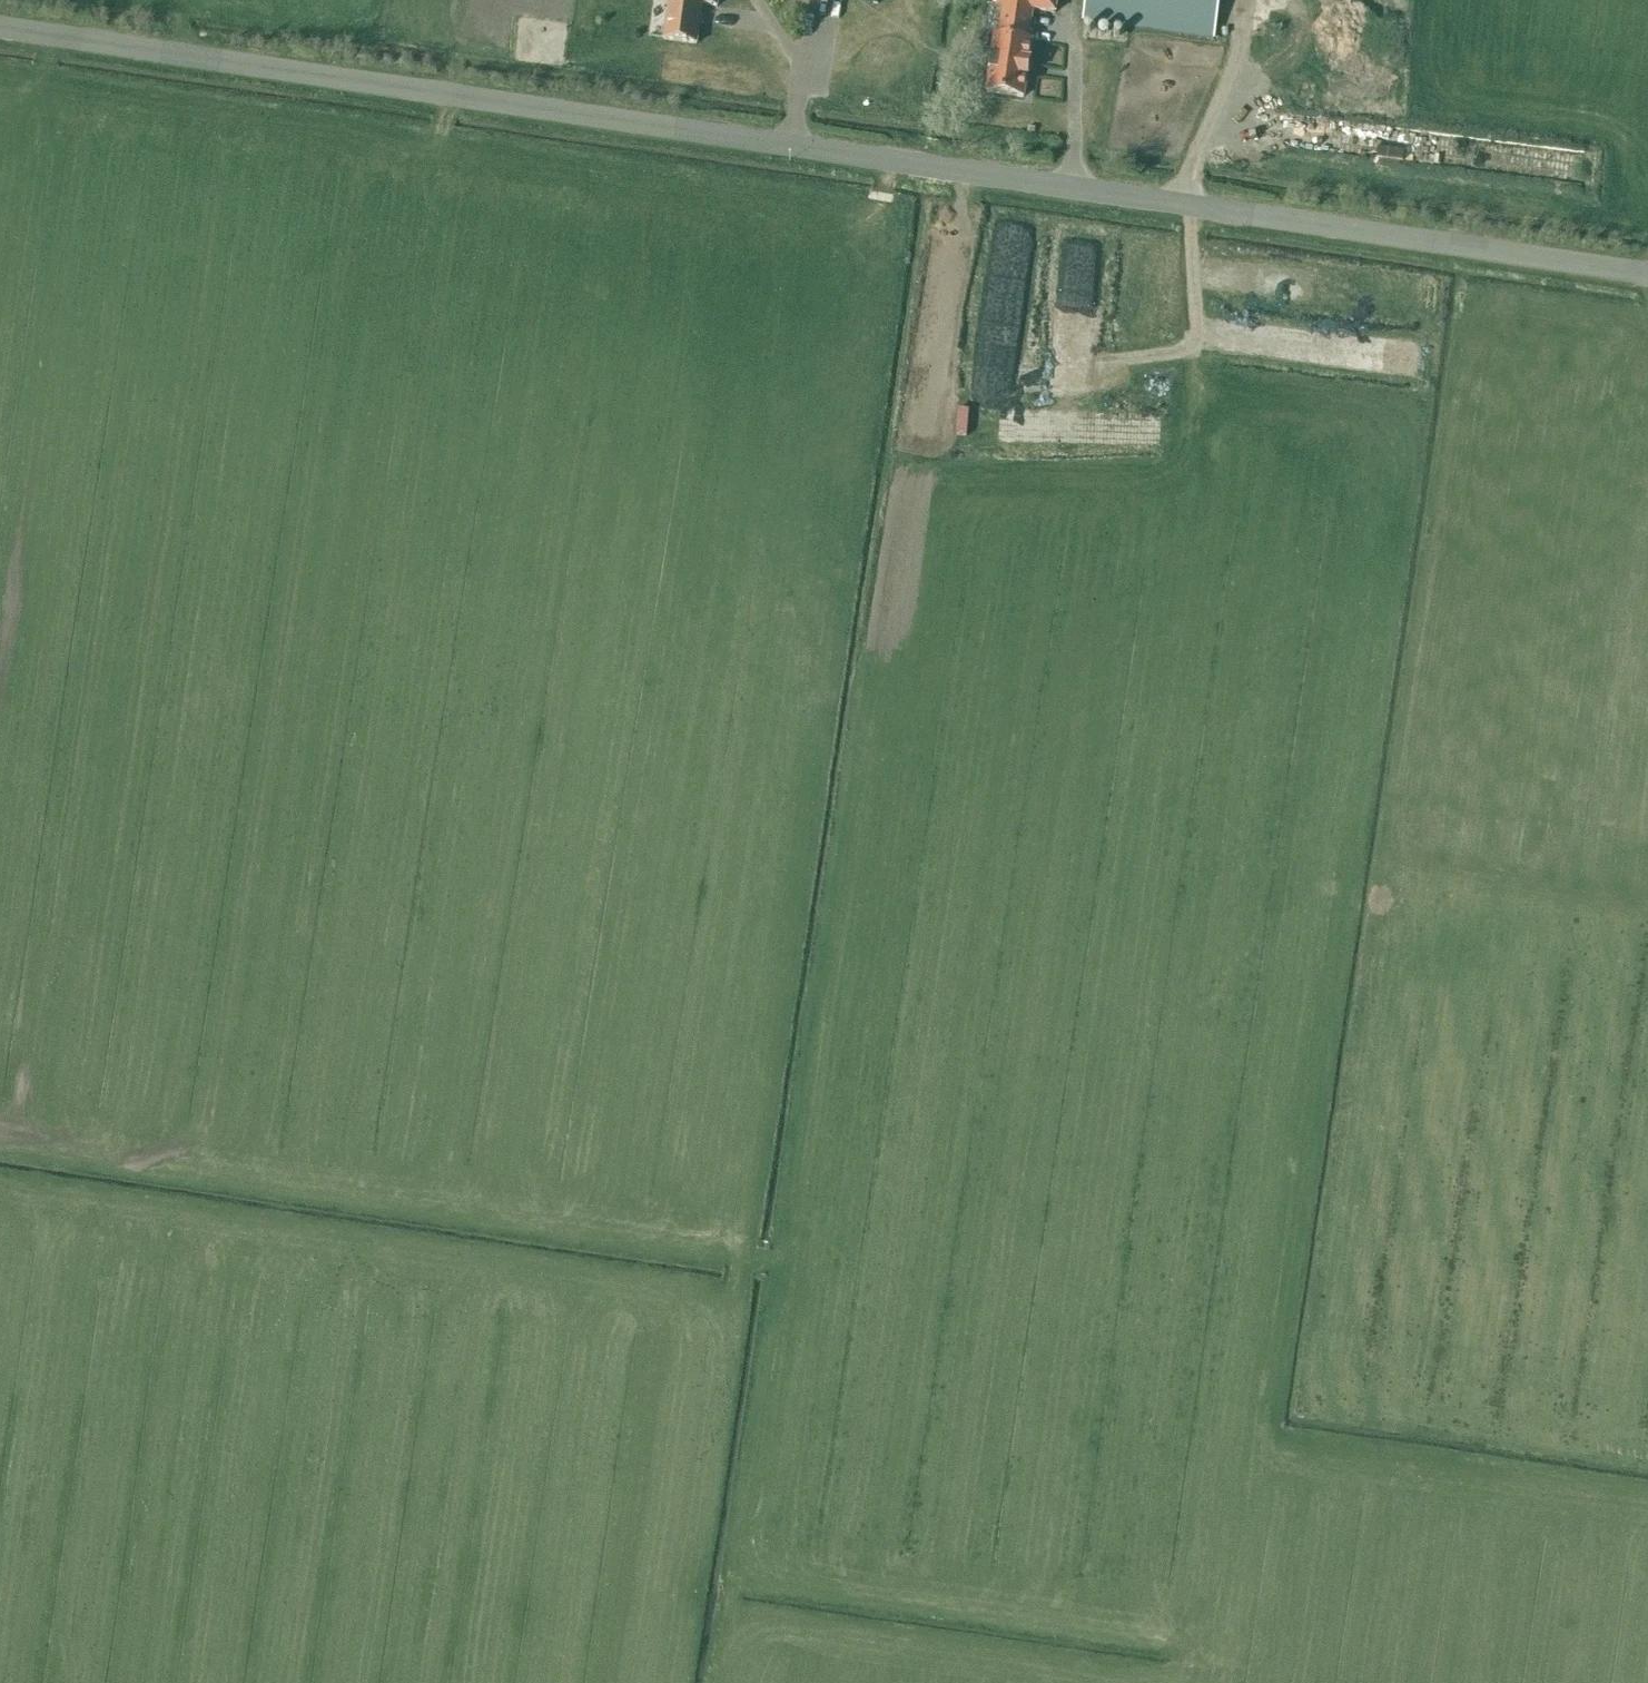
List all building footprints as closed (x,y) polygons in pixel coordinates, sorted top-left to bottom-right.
[(717,0),(668,0),(663,41),(696,45),(701,6),(716,8),(717,0)] [(994,4),(989,3),(985,35),(995,36),(987,92),(1024,97),(1027,77),(1028,77),(1030,61),(1029,61),(1032,40),(1028,40),(1033,9),(1055,12),(1056,0),(994,0),(994,4)] [(1082,19),(1214,36),(1219,0),(1084,0),(1082,19)]
